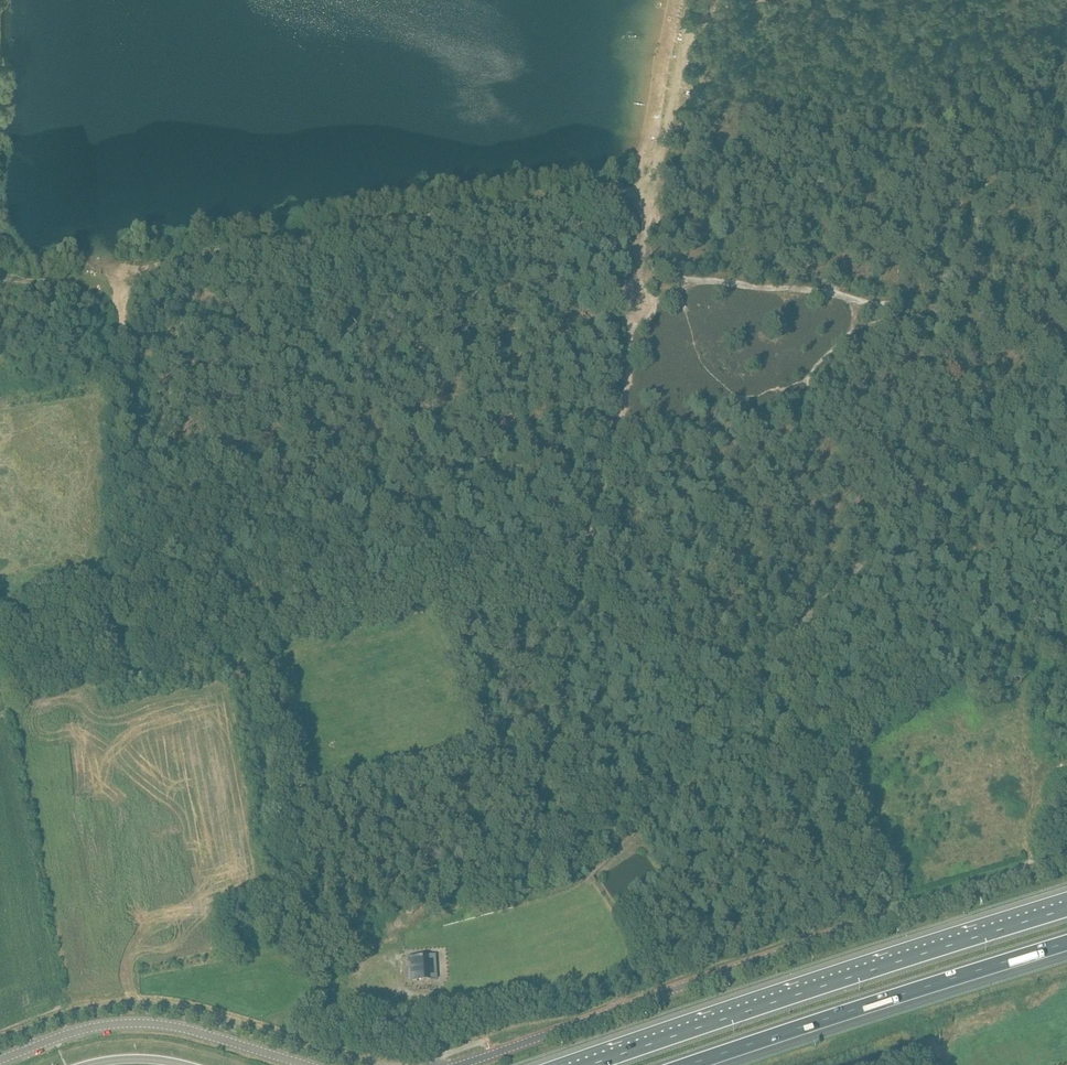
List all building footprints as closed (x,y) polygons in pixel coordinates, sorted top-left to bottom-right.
[(410,961),(408,961),(410,981),(412,981),(431,979),(430,971),(430,968),(429,955),(418,956),(410,956),(410,961)]
